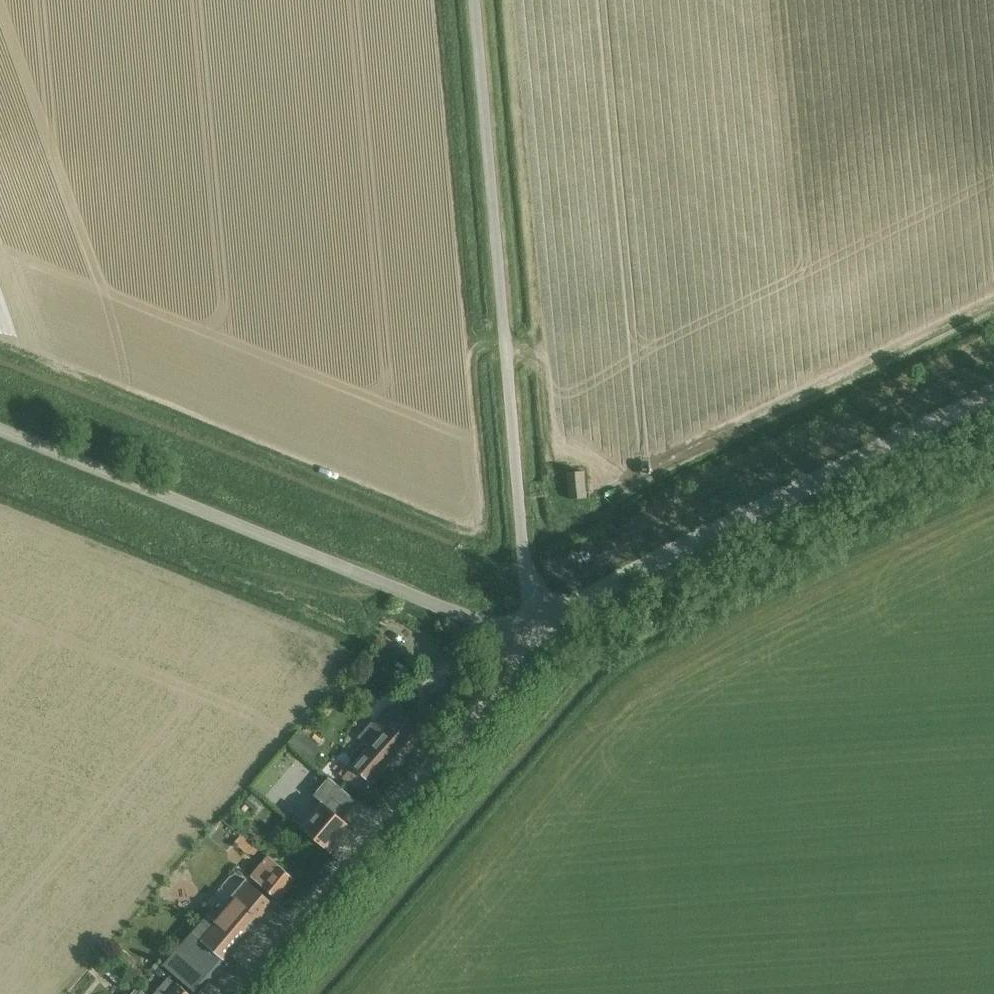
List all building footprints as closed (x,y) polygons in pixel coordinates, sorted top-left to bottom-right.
[(570,500),(586,498),(583,472),(568,473),(570,500)] [(399,631),(394,639),(413,650),(418,642),(399,631)] [(370,747),(388,763),(419,728),(393,705),(376,724),(372,723),(358,738),(369,748),(370,747)] [(355,775),(368,787),(388,763),(370,747),(369,748),(350,770),(355,775)] [(355,775),(350,770),(343,778),(361,794),(368,787),(355,775)] [(329,778),(314,797),(323,805),(334,814),(341,820),(357,802),(333,782),(329,778)] [(323,805),(303,827),(315,837),(330,850),(350,827),(341,820),(334,814),(323,805)] [(332,857),(313,840),(304,851),(316,862),(299,882),(306,887),(332,857)] [(250,877),(262,887),(278,900),(295,879),(268,856),(250,877)] [(182,982),(197,993),(198,993),(274,904),(259,891),(245,880),(220,910),(224,913),(221,918),(212,910),(164,966),(182,982)] [(159,968),(155,972),(161,977),(164,973),(159,968)] [(154,993),(190,993),(178,984),(177,985),(168,978),(154,993)]
